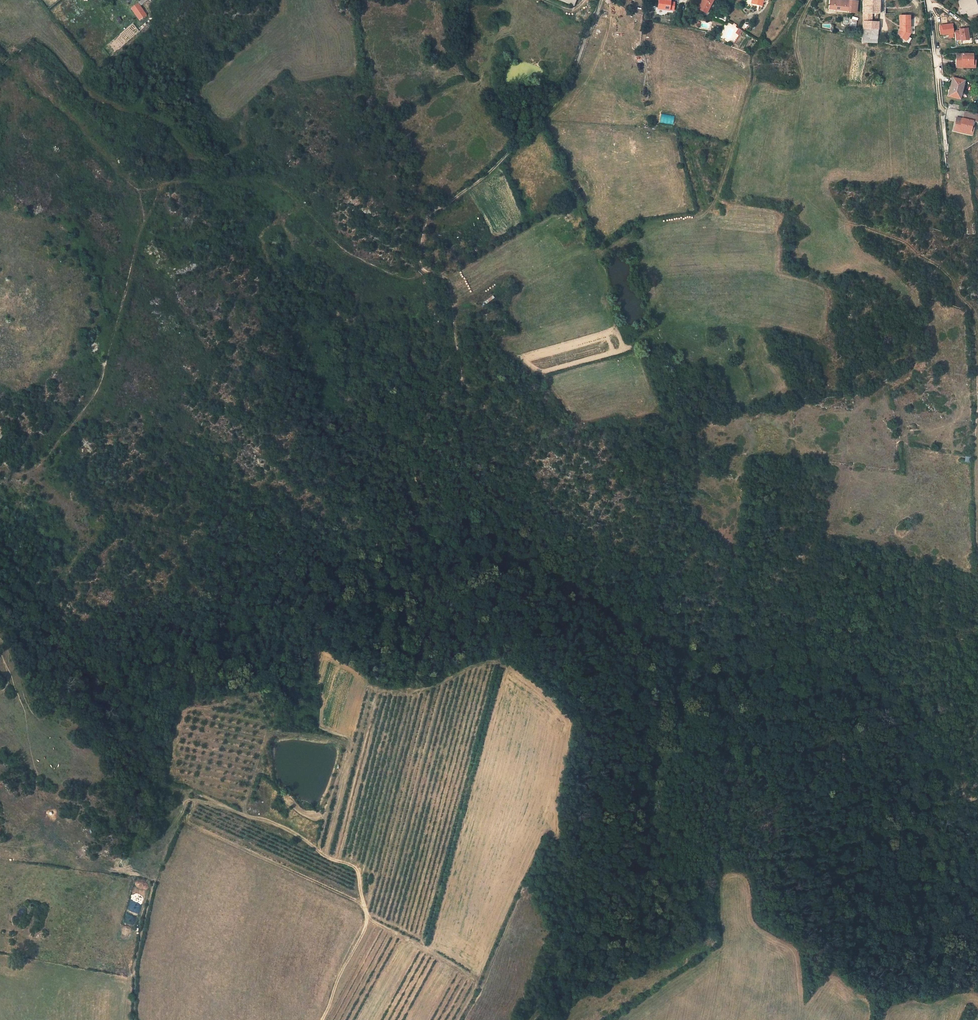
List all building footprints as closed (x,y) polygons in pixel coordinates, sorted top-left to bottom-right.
[(657,8),(674,11),(676,0),(658,0),(657,8)] [(698,9),(706,13),(713,0),(703,0),(698,9)] [(845,0),(829,0),(828,9),(848,11),(848,12),(854,13),(855,1),(845,0)] [(862,13),(878,14),(879,9),(879,0),(862,0),(862,13)] [(964,6),(965,7),(961,8),(961,10),(960,10),(961,14),(967,13),(968,16),(977,13),(977,6),(976,7),(974,0),(963,0),(964,6)] [(139,3),(131,8),(140,20),(147,15),(139,3)] [(878,14),(862,13),(862,21),(878,22),(878,14)] [(910,16),(899,16),(900,25),(901,26),(901,29),(899,32),(903,34),(900,38),(905,41),(908,37),(910,34),(910,16)] [(853,18),(842,17),(841,25),(848,27),(852,22),(853,18)] [(853,18),(852,22),(848,27),(855,30),(856,19),(853,18)] [(878,22),(862,21),(862,29),(877,30),(878,22)] [(952,24),(941,26),(942,35),(949,34),(949,38),(953,37),(952,24)] [(969,40),(968,28),(959,29),(959,30),(955,30),(956,40),(960,39),(961,41),(969,40)] [(862,29),(862,38),(862,43),(877,43),(877,30),(862,29)] [(961,59),(956,59),(956,68),(961,68),(961,65),(972,65),(972,63),(974,63),(975,54),(962,54),(961,59)] [(950,85),(951,85),(949,97),(959,99),(963,81),(952,78),(950,85)] [(956,122),(954,131),(960,132),(960,129),(970,131),(971,129),(974,129),(975,121),(977,121),(977,114),(965,111),(964,119),(962,119),(962,123),(956,122)] [(672,125),(674,116),(661,113),(659,122),(672,125)]
